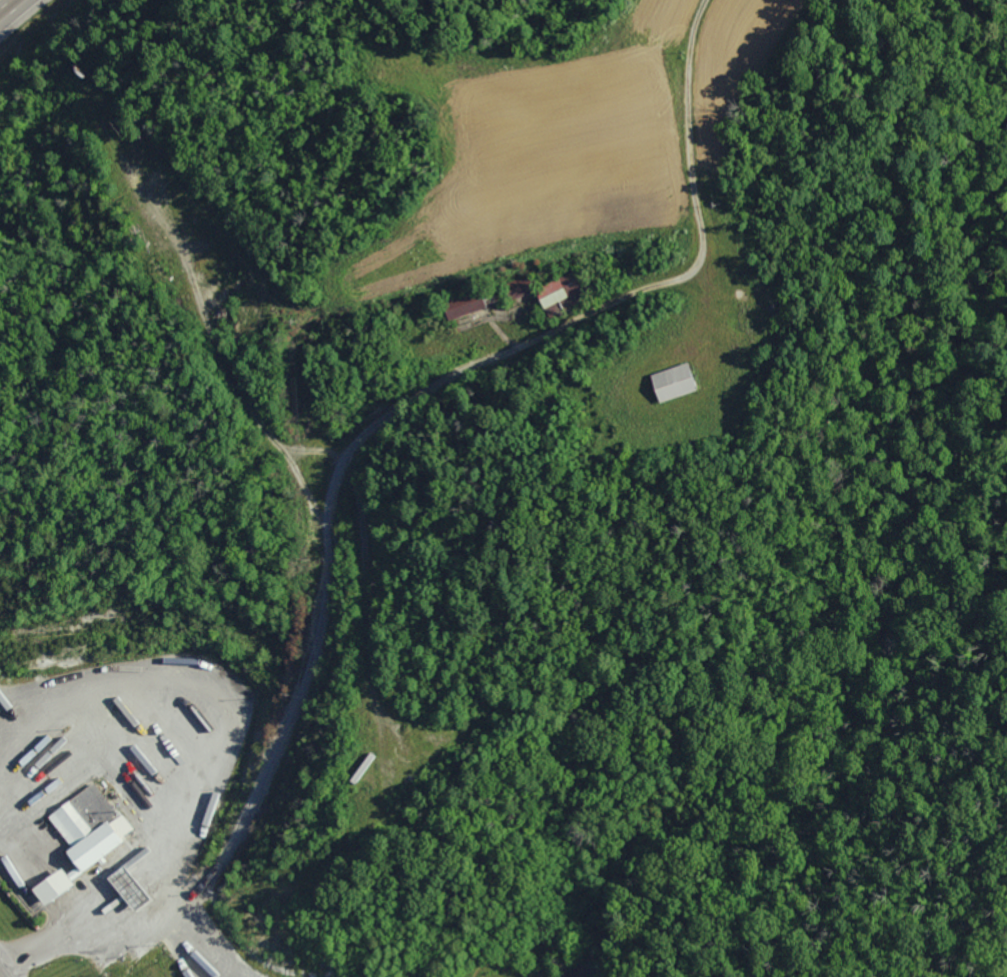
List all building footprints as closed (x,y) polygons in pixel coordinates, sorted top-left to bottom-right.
[(532,287),(529,276),(505,283),(509,299),(535,292),(540,309),(561,303),(563,309),(582,304),(574,275),(532,287)] [(59,753),(50,743),(29,760),(33,765),(30,767),(41,780),(37,783),(47,797),(52,793),(57,799),(85,778),(80,772),(76,775),(59,753)] [(70,880),(132,833),(94,783),(49,817),(71,847),(63,854),(74,869),(66,875),(70,880)] [(73,885),(60,869),(32,890),(44,907),(73,885)]
